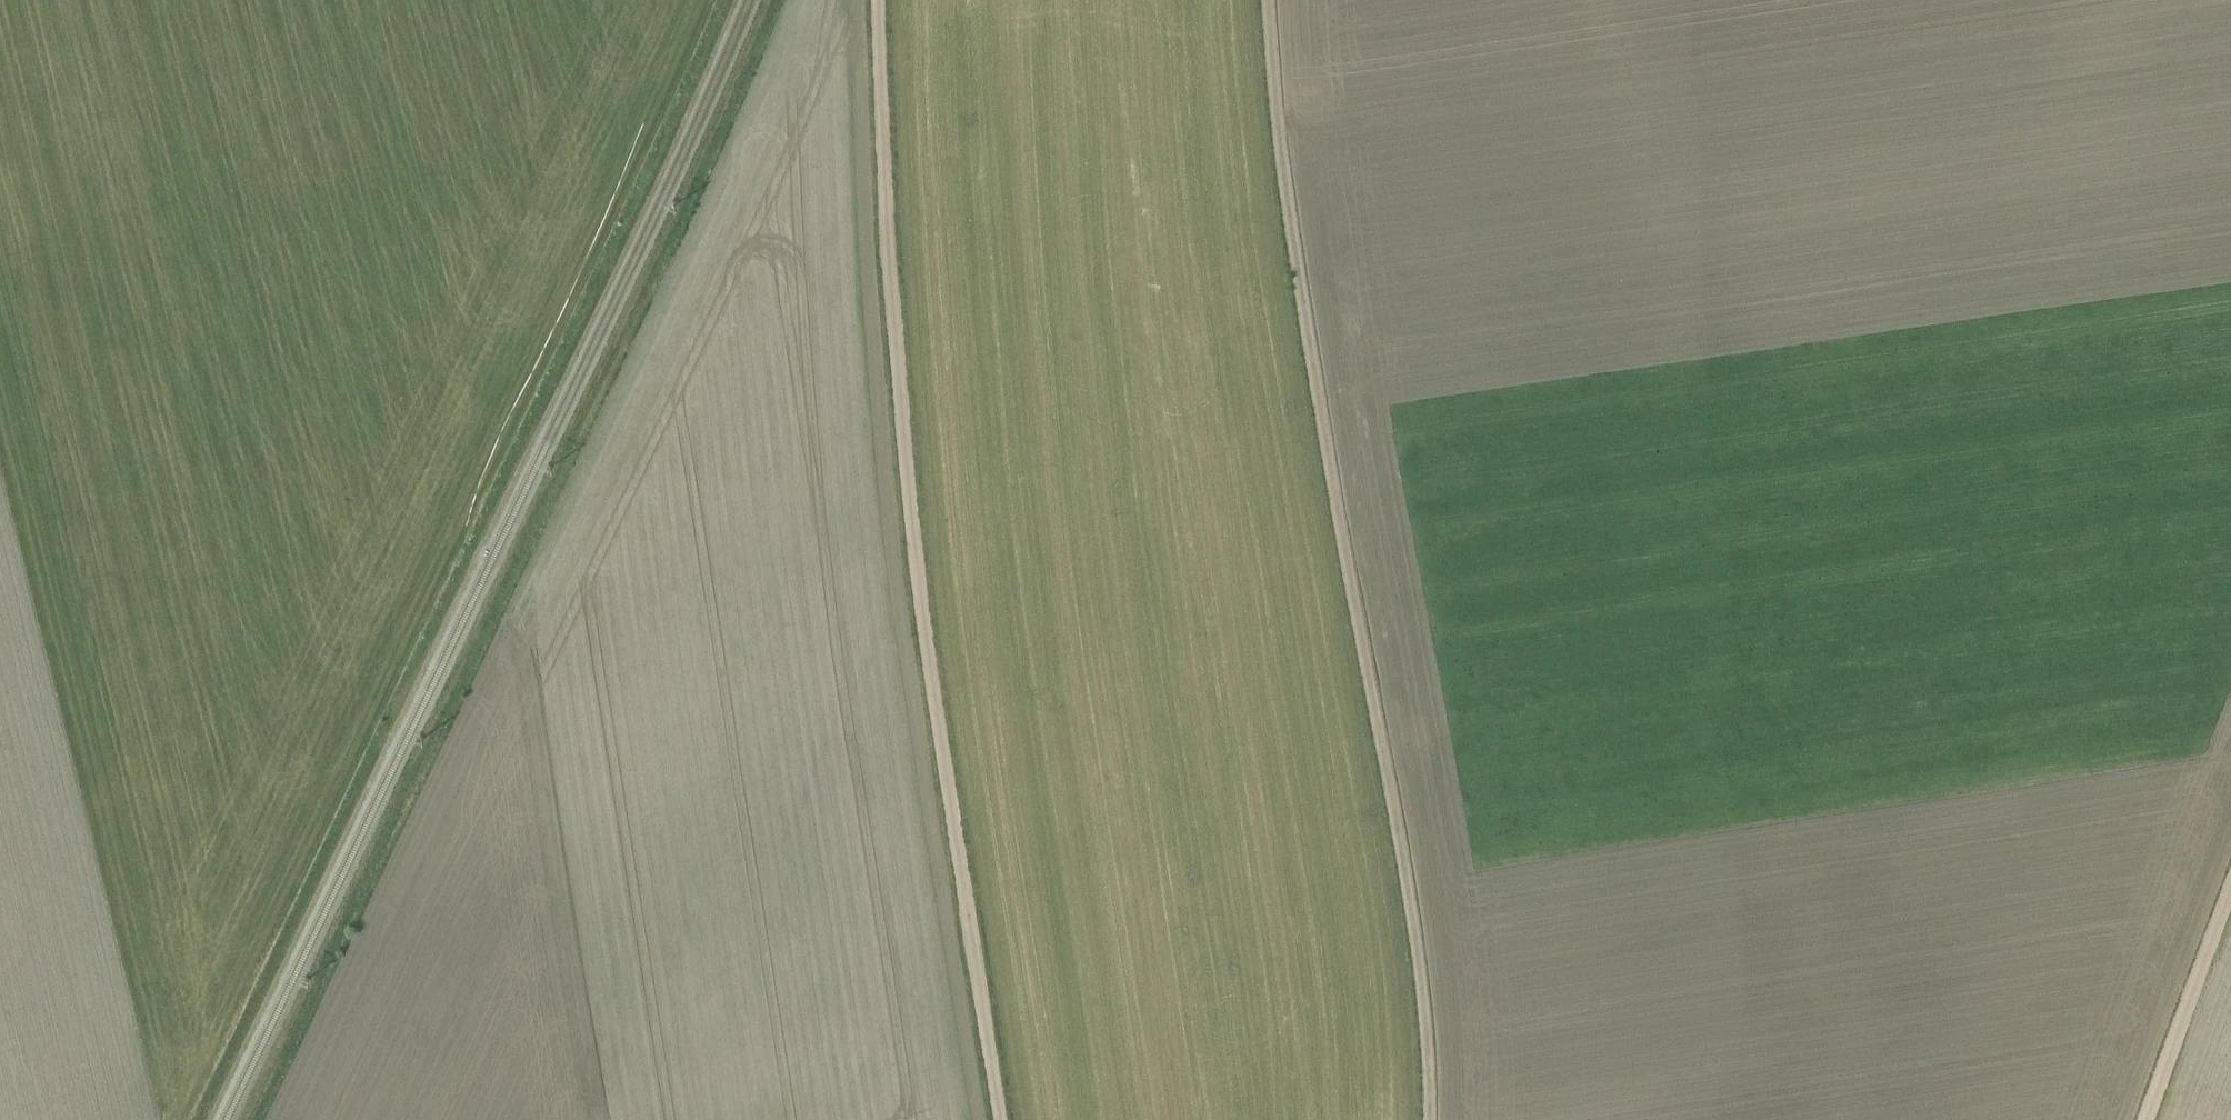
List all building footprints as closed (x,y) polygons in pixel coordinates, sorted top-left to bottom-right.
[(455,111),(472,106),(468,91),(451,96),(455,111)] [(228,158),(216,169),(226,180),(238,170),(228,158)]
